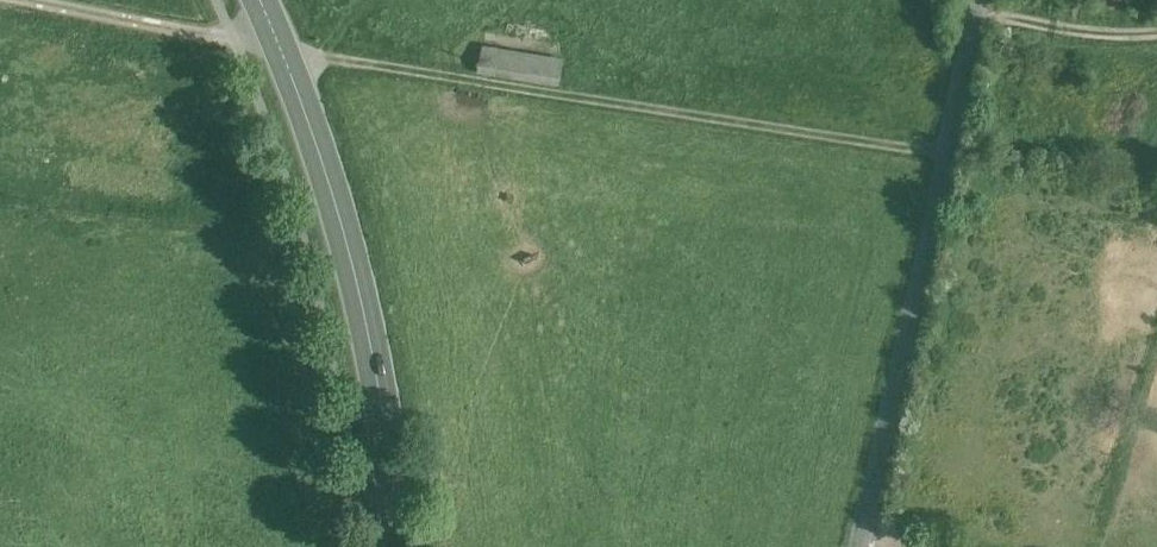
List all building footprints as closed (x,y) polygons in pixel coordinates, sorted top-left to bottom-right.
[(487,45),(482,73),(561,86),(565,58),(487,45)]
